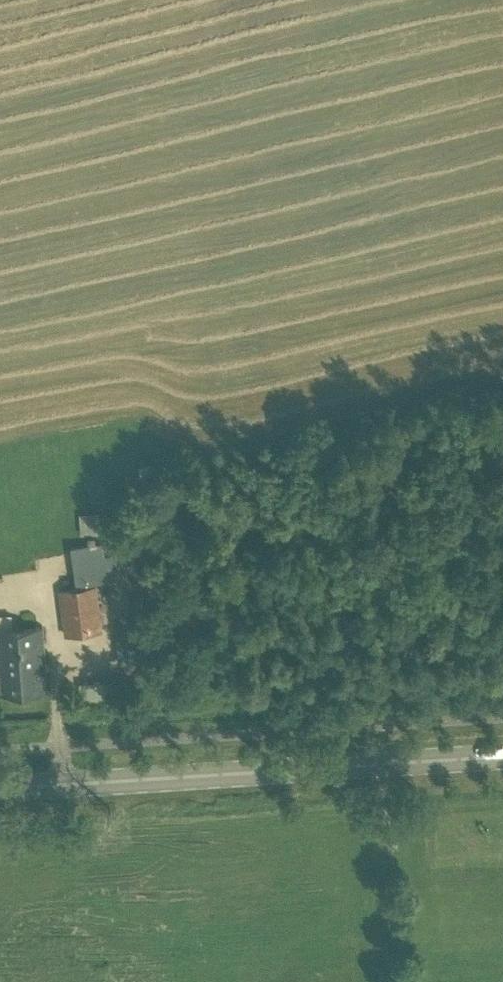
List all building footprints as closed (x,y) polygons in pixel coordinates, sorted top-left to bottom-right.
[(89,522),(90,507),(74,507),(74,521),(89,522)] [(71,548),(77,585),(104,580),(98,544),(71,548)] [(96,587),(60,591),(65,638),(102,633),(96,587)] [(116,628),(120,665),(149,662),(145,625),(116,628)] [(47,691),(42,627),(0,630),(0,694),(47,691)]
